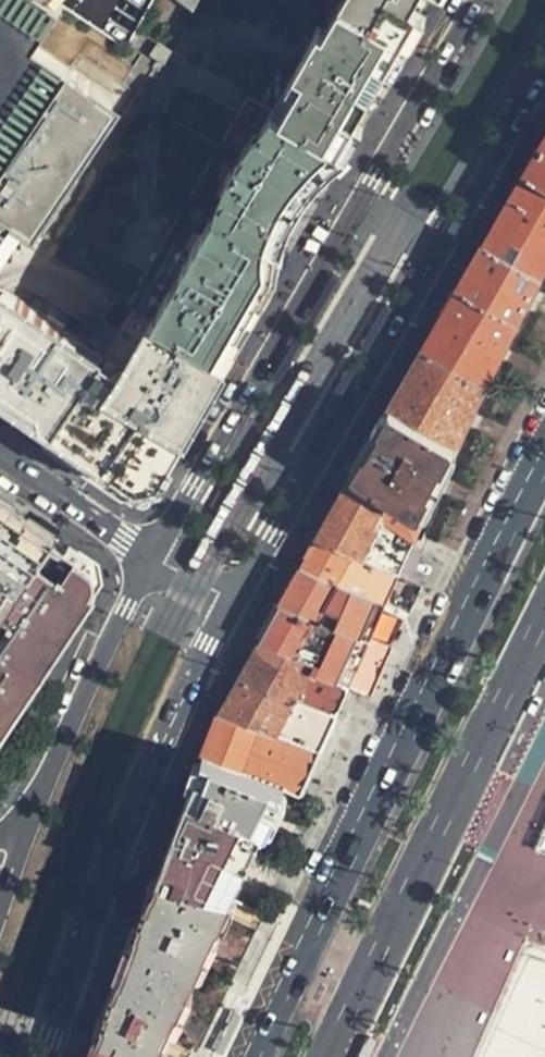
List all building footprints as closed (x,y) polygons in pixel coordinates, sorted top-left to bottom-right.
[(38,49),(63,12),(45,0),(0,0),(0,247),(20,217),(33,227),(59,188),(51,183),(57,176),(64,180),(87,144),(80,139),(88,126),(96,131),(116,99),(38,49)] [(342,146),(339,144),(328,156),(325,159),(318,167),(310,178),(301,191),(296,199),(288,211),(281,222),(272,243),(257,266),(238,296),(205,349),(198,344),(162,401),(133,447),(124,449),(88,426),(78,441),(127,473),(143,469),(282,249),(291,230),(298,213),(306,201),(313,189),(337,162),(348,149),(351,151),(438,0),(425,0),(404,37),(377,86),(342,146)] [(324,26),(319,23),(273,108),(191,62),(159,115),(210,144),(211,142),(221,149),(193,196),(215,209),(153,318),(198,344),(205,349),(238,296),(257,266),(272,243),(281,222),(288,211),(296,199),(301,191),(310,178),(318,167),(325,159),(328,156),(339,144),(342,146),(377,86),(404,37),(425,0),(338,0),(324,26)] [(194,12),(200,0),(164,0),(194,12)] [(526,170),(544,182),(544,137),(526,170)] [(526,170),(504,207),(485,241),(542,275),(544,270),(544,182),(526,170)] [(153,318),(215,209),(193,196),(130,304),(136,309),(153,318)] [(33,227),(20,217),(0,247),(0,278),(24,242),(33,227)] [(43,233),(33,227),(24,242),(33,248),(43,233)] [(542,275),(485,241),(470,266),(458,288),(519,319),(531,297),(542,275)] [(13,398),(78,441),(88,426),(124,449),(133,447),(162,401),(198,344),(153,318),(136,309),(105,361),(80,346),(62,333),(65,328),(0,285),(0,389),(13,398)] [(519,319),(458,288),(441,317),(423,348),(486,386),(505,349),(519,319)] [(83,341),(65,328),(62,333),(80,346),(83,341)] [(486,386),(423,348),(408,377),(391,407),(456,447),(470,418),(486,386)] [(456,447),(391,407),(374,438),(354,473),(419,513),(438,479),(456,447)] [(419,513),(354,473),(338,502),(320,535),(359,554),(377,518),(417,538),(426,519),(425,517),(419,513)] [(6,608),(52,539),(0,504),(0,609),(4,612),(6,608)] [(359,554),(400,574),(407,559),(417,538),(377,518),(359,554)] [(359,554),(320,535),(311,549),(303,564),(339,586),(389,601),(393,592),(400,574),(359,554)] [(82,559),(52,539),(6,608),(30,625),(57,642),(77,613),(93,590),(82,559)] [(339,586),(303,564),(293,582),(282,602),(318,616),(348,627),(373,636),(380,621),(389,601),(339,586)] [(318,616),(282,602),(271,621),(261,639),(298,655),(303,646),(318,616)] [(6,608),(4,612),(0,617),(0,659),(30,625),(6,608)] [(348,627),(318,616),(303,646),(335,659),(348,627)] [(57,642),(30,625),(0,659),(0,725),(57,642)] [(366,653),(373,636),(348,627),(335,659),(359,668),(366,653)] [(298,655),(261,639),(244,670),(240,678),(338,716),(345,701),(351,686),(312,671),(316,661),(298,655)] [(338,716),(240,678),(230,694),(219,714),(323,749),(331,732),(338,716)] [(323,749),(219,714),(205,750),(202,757),(285,787),(304,793),(312,774),(323,749)] [(285,787),(202,757),(194,776),(188,794),(266,826),(276,806),(285,787)] [(266,826),(188,794),(173,834),(157,874),(234,895),(249,863),(266,826)] [(227,908),(234,895),(157,874),(127,954),(96,1034),(143,1049),(156,1054),(161,1043),(227,908)] [(96,1034),(91,1047),(87,1056),(139,1056),(143,1049),(96,1034)]
